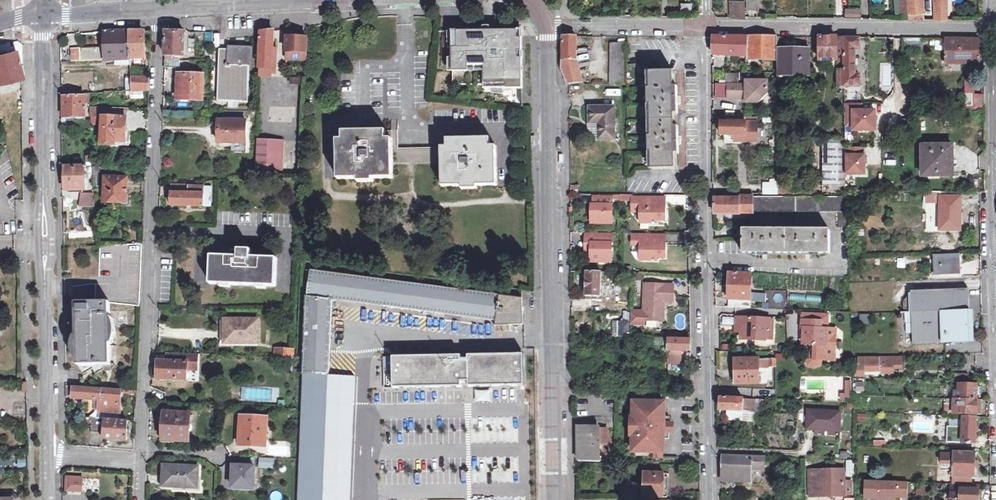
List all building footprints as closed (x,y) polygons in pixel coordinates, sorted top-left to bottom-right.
[(729,16),(744,16),(743,0),(729,0),(729,16)] [(756,8),(755,0),(745,0),(745,8),(756,8)] [(907,11),(906,0),(897,0),(898,11),(907,11)] [(922,18),(921,0),(906,0),(907,11),(907,18),(922,18)] [(932,18),(937,18),(945,18),(945,0),(932,0),(932,18)] [(847,9),(847,17),(859,17),(858,9),(847,9)] [(487,30),(453,31),(453,84),(485,84),(485,88),(523,88),(522,30),(487,30)] [(81,61),(117,59),(116,31),(113,31),(105,32),(105,47),(101,47),(80,48),(81,61)] [(129,31),(116,31),(117,59),(130,59),(130,57),(129,31)] [(143,31),(129,31),(130,57),(130,59),(144,58),(143,31)] [(185,31),(166,31),(165,56),(179,57),(188,57),(188,52),(188,46),(184,45),(185,31)] [(258,72),(258,76),(273,77),(272,73),(273,73),(274,73),(275,72),(276,71),(276,70),(276,69),(276,68),(276,48),(275,48),(276,39),(273,39),(273,31),(267,31),(260,32),(259,38),(261,38),(260,68),(259,68),(258,72)] [(568,83),(581,83),(576,62),(576,36),(562,36),(561,68),(568,83)] [(306,52),(307,37),(286,37),(286,52),(306,52)] [(712,55),(745,56),(746,37),(713,37),(712,53),(712,55)] [(746,37),(745,56),(745,59),(760,59),(757,48),(757,37),(746,37)] [(777,37),(757,37),(757,48),(777,48),(777,37)] [(836,59),(835,38),(823,38),(819,38),(819,59),(836,59)] [(859,38),(835,38),(836,59),(836,63),(845,63),(845,70),(841,70),(841,75),(845,76),(845,85),(859,85),(859,76),(854,75),(854,70),(854,54),(854,49),(859,49),(859,38)] [(978,39),(944,39),(944,64),(978,64),(978,39)] [(626,84),(626,43),(610,43),(609,85),(626,84)] [(70,49),(71,61),(79,61),(79,48),(70,49)] [(248,102),(250,49),(219,48),(217,100),(248,102)] [(777,48),(757,48),(760,59),(777,60),(777,48)] [(777,71),(808,71),(808,49),(777,48),(777,60),(777,71)] [(21,80),(22,79),(19,67),(15,51),(11,53),(0,55),(0,85),(21,80)] [(179,68),(179,60),(165,61),(165,68),(179,68)] [(651,153),(651,169),(674,169),(674,154),(678,154),(677,142),(677,126),(673,126),(673,114),(677,114),(677,98),(677,87),(673,87),(673,72),(649,72),(649,88),(646,88),(646,105),(650,105),(650,120),(650,136),(647,136),(648,153),(651,153)] [(190,98),(190,99),(202,100),(203,76),(179,75),(178,98),(190,98)] [(131,91),(149,90),(149,77),(130,78),(131,91)] [(745,85),(742,85),(742,99),(745,99),(745,102),(758,103),(767,94),(767,81),(745,81),(745,85)] [(964,82),(964,110),(973,110),(973,82),(964,82)] [(715,84),(715,100),(726,100),(726,84),(715,84)] [(742,99),(742,85),(727,85),(728,99),(742,99)] [(85,117),(84,96),(62,97),(62,118),(85,117)] [(90,107),(90,113),(102,113),(101,144),(126,145),(127,111),(131,111),(131,108),(90,107)] [(588,123),(597,123),(597,138),(614,138),(613,107),(588,107),(588,123)] [(851,128),(851,133),(877,133),(877,110),(845,109),(845,128),(851,128)] [(246,143),(248,111),(227,110),(226,120),(219,120),(219,143),(246,143)] [(723,117),(723,133),(736,134),(735,140),(759,141),(759,119),(723,117)] [(393,151),(393,127),(343,128),(343,138),(338,138),(339,177),(360,177),(360,180),(375,179),(375,176),(393,176),(393,165),(393,162),(393,151)] [(448,135),(449,148),(442,149),(442,160),(442,165),(442,184),(464,183),(464,187),(480,187),(480,182),(498,182),(497,142),(491,142),(491,134),(448,135)] [(813,186),(813,193),(844,193),(844,189),(844,139),(823,139),(822,184),(813,184),(813,186)] [(281,140),(256,140),(256,150),(255,168),(280,168),(281,140)] [(951,176),(951,146),(921,145),(920,176),(951,176)] [(442,149),(400,150),(393,151),(393,162),(411,161),(442,160),(442,149)] [(867,155),(845,155),(846,178),(867,177),(867,155)] [(85,164),(66,165),(65,190),(85,190),(85,164)] [(126,202),(127,178),(104,177),(103,202),(126,202)] [(211,206),(211,186),(189,185),(189,183),(171,184),(170,205),(211,206)] [(939,200),(939,221),(959,222),(959,205),(959,198),(963,198),(966,198),(967,192),(925,191),(925,200),(939,200)] [(79,207),(94,206),(94,198),(93,193),(81,193),(79,207)] [(611,220),(611,193),(592,193),(592,201),(591,201),(591,220),(611,220)] [(638,210),(638,213),(640,213),(645,218),(645,220),(655,221),(655,218),(663,218),(663,209),(661,209),(661,203),(663,203),(664,194),(631,193),(631,205),(638,206),(638,210)] [(752,196),(752,211),(837,211),(847,211),(847,201),(847,200),(847,198),(845,197),(845,196),(843,195),(752,196)] [(752,213),(752,211),(752,196),(738,196),(738,198),(714,199),(714,214),(752,213)] [(837,225),(848,225),(847,220),(847,211),(837,211),(837,225)] [(828,229),(742,230),(742,253),(765,253),(810,252),(828,252),(828,229)] [(592,243),(591,251),(591,261),(611,261),(611,243),(611,232),(585,231),(585,242),(592,243)] [(639,245),(639,252),(640,252),(646,258),(646,259),(655,260),(655,256),(663,256),(664,246),(661,246),(662,241),(664,241),(664,233),(633,232),(631,232),(631,245),(639,245)] [(95,298),(95,302),(109,302),(140,306),(142,244),(100,247),(99,283),(95,283),(95,298)] [(275,286),(276,259),(250,258),(250,253),(230,252),(230,257),(211,256),(210,284),(275,286)] [(958,253),(932,254),(933,274),(958,273),(958,253)] [(350,489),(356,379),(329,377),(334,301),(495,321),(494,326),(522,324),(521,297),(407,282),(310,270),(298,499),(349,499),(350,489)] [(600,281),(600,272),(586,272),(585,295),(600,295),(600,286),(603,286),(603,281),(600,281)] [(728,307),(750,307),(751,274),(728,273),(728,300),(729,300),(728,307)] [(676,284),(647,283),(646,311),(645,319),(646,319),(666,319),(666,307),(663,307),(664,300),(667,300),(675,301),(676,284)] [(910,290),(910,322),(911,343),(968,341),(966,289),(910,290)] [(754,294),(754,302),(766,302),(766,293),(754,294)] [(79,365),(83,373),(93,368),(94,373),(98,371),(102,369),(106,368),(106,365),(110,365),(109,302),(95,302),(90,302),(76,302),(77,365),(79,365)] [(646,311),(633,310),(633,322),(646,322),(646,319),(645,319),(646,311)] [(765,317),(745,317),(740,316),(735,316),(734,324),(740,324),(739,331),(739,338),(765,339),(765,326),(768,326),(769,318),(765,317)] [(721,317),(721,329),(733,329),(733,317),(721,317)] [(260,347),(260,344),(228,343),(228,320),(223,320),(223,346),(260,347)] [(228,343),(260,344),(260,321),(228,320),(228,343)] [(825,329),(825,321),(801,320),(801,327),(804,327),(804,335),(803,344),(815,345),(814,352),(814,360),(821,360),(835,361),(836,329),(825,329)] [(627,337),(627,321),(612,321),(612,337),(627,337)] [(668,338),(659,338),(658,345),(668,346),(668,338)] [(690,339),(668,338),(668,346),(668,349),(668,362),(680,362),(680,350),(691,350),(690,339)] [(293,359),(293,350),(284,350),(283,358),(293,359)] [(187,379),(187,369),(188,353),(168,352),(167,361),(157,361),(157,378),(187,379)] [(814,360),(814,352),(810,354),(806,359),(808,365),(814,367),(819,366),(821,360),(814,360)] [(188,353),(187,369),(197,370),(198,354),(188,353)] [(392,355),(393,387),(461,386),(461,381),(468,380),(468,386),(523,385),(523,353),(468,354),(468,359),(461,360),(460,354),(392,355)] [(884,355),(857,356),(857,363),(854,364),(854,374),(862,374),(862,368),(877,368),(877,365),(885,365),(884,355)] [(907,355),(884,355),(885,365),(885,372),(898,371),(898,367),(907,366),(907,355)] [(759,382),(759,358),(735,358),(734,383),(759,382)] [(851,380),(844,380),(844,392),(840,392),(839,398),(850,398),(851,380)] [(956,383),(955,398),(975,399),(976,384),(968,384),(956,383)] [(98,399),(97,410),(116,410),(117,400),(117,389),(72,386),(72,396),(72,398),(91,399),(98,399)] [(270,402),(270,389),(240,389),(240,402),(270,402)] [(719,409),(752,410),(752,409),(753,398),(719,397),(719,409)] [(975,399),(955,398),(951,398),(951,412),(975,413),(975,399)] [(652,423),(668,424),(669,416),(664,416),(664,402),(648,402),(648,404),(633,404),(632,422),(632,429),(631,447),(646,448),(646,451),(662,452),(663,438),(668,438),(668,431),(652,430),(652,423)] [(817,429),(817,432),(842,434),(844,409),(808,406),(807,428),(817,429)] [(191,413),(165,412),(164,439),(189,441),(191,413)] [(975,416),(960,415),(959,441),(974,442),(975,416)] [(239,444),(249,445),(250,441),(266,441),(267,417),(240,416),(239,440),(239,444)] [(104,438),(126,438),(127,419),(91,417),(91,425),(91,431),(99,432),(99,435),(104,435),(104,438)] [(947,443),(959,443),(959,420),(948,420),(947,443)] [(578,427),(578,459),(599,460),(599,428),(578,427)] [(975,452),(953,451),(953,454),(952,466),(952,474),(951,483),(970,483),(971,475),(974,475),(975,452)] [(953,454),(941,453),(941,466),(952,466),(953,454)] [(721,454),(720,480),(749,481),(750,468),(762,468),(762,456),(721,454)] [(197,486),(197,466),(163,464),(162,485),(197,486)] [(254,488),(254,466),(233,465),(232,487),(254,488)] [(847,472),(846,468),(811,469),(811,493),(847,493),(847,472)] [(666,497),(667,476),(663,476),(663,472),(644,472),(643,496),(666,497)] [(83,490),(82,476),(65,477),(66,490),(83,490)] [(905,496),(905,481),(863,479),(862,497),(891,498),(891,495),(905,496)] [(932,482),(916,481),(915,492),(931,493),(932,482)] [(951,483),(951,492),(950,499),(977,499),(978,484),(970,483),(951,483)]
